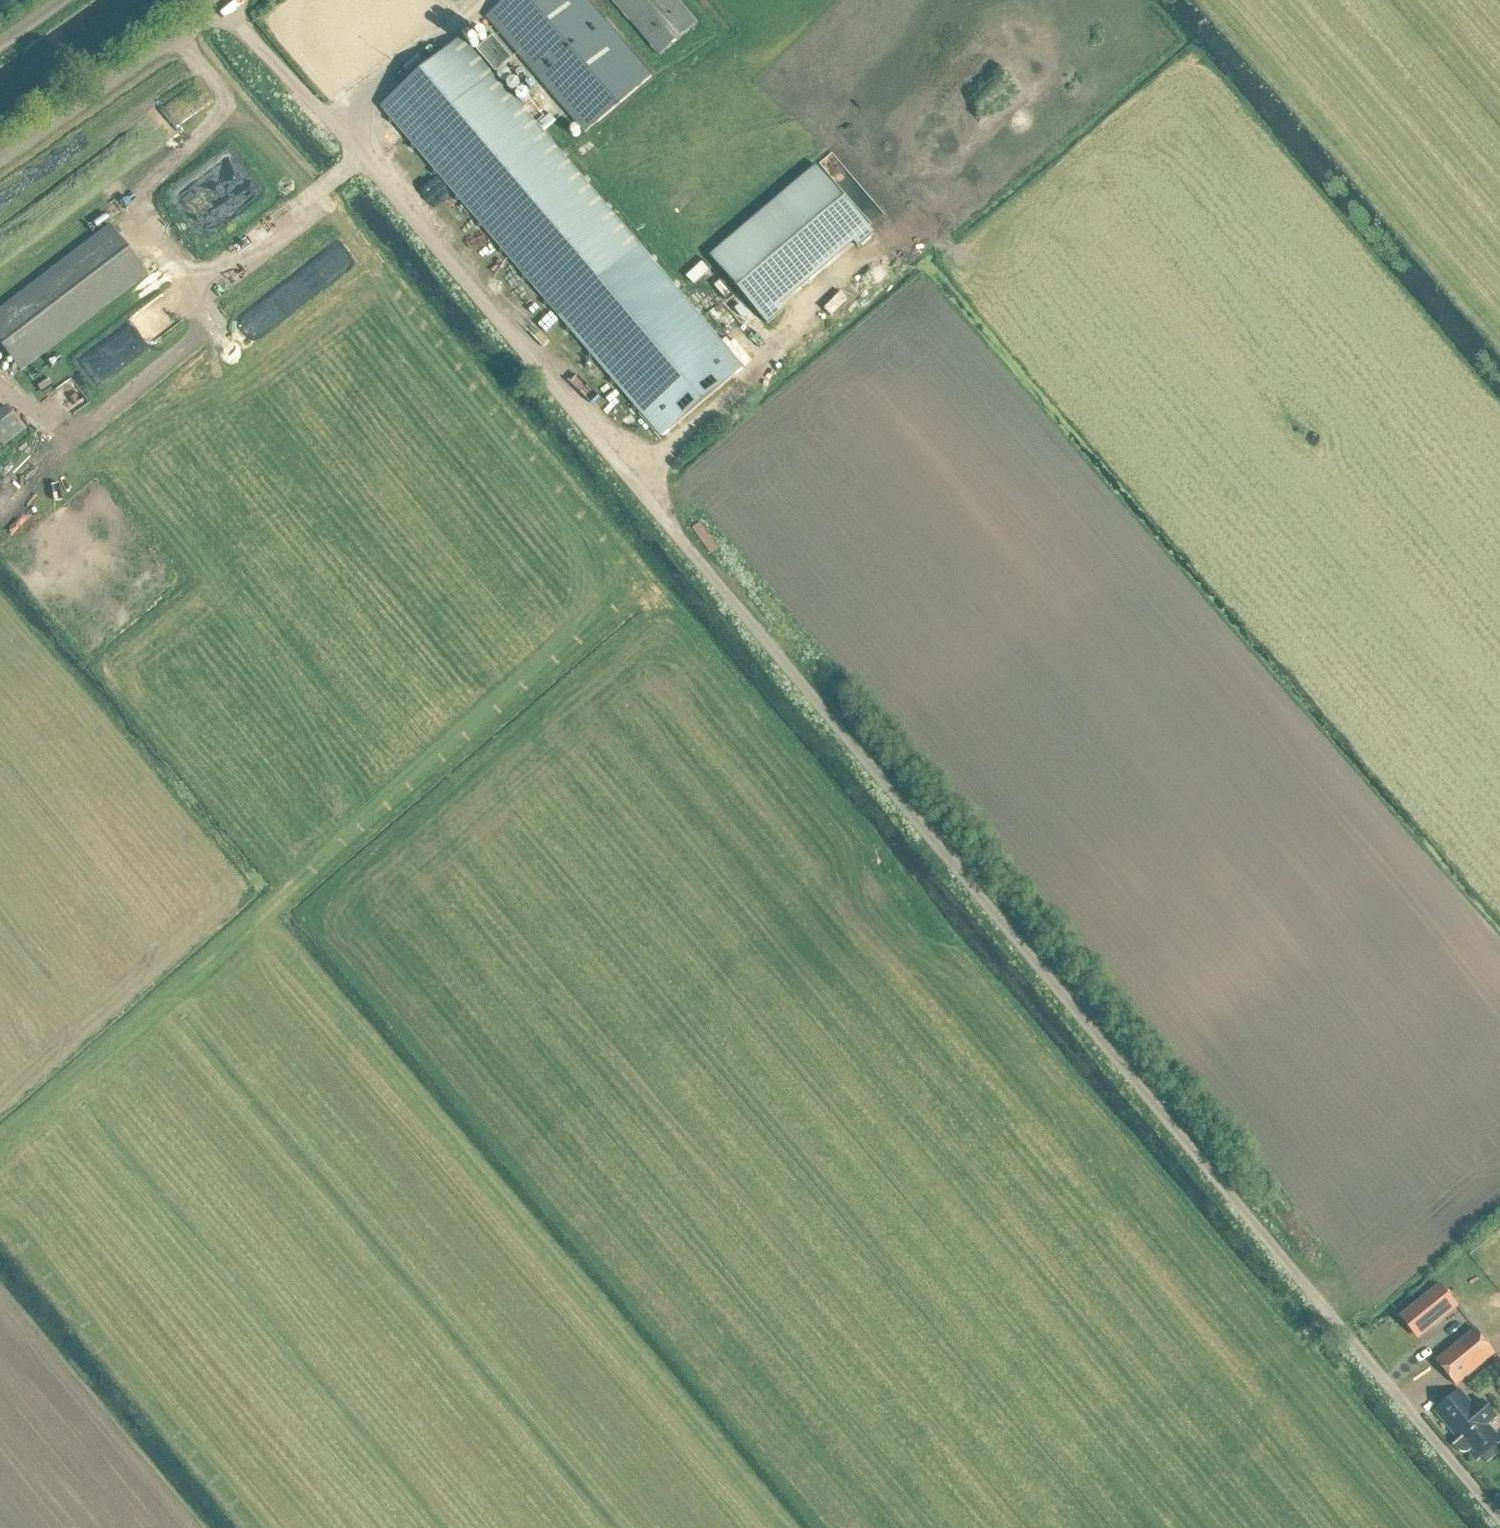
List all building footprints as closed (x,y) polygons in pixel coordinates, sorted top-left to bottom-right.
[(490,19),(571,117),(585,133),(651,77),(586,0),(512,0),(490,19)] [(660,56),(696,25),(675,0),(612,0),(660,56)] [(464,38),(381,108),(662,438),(745,368),(464,38)] [(497,75),(513,61),(494,39),(478,52),(497,75)] [(571,117),(563,124),(576,140),(585,133),(571,117)] [(778,305),(853,241),(858,247),(874,234),(817,167),(710,258),(768,325),(783,311),(778,305)] [(147,275),(109,226),(0,310),(0,346),(20,372),(147,275)] [(25,430),(6,407),(0,411),(0,450),(25,430)] [(1439,1286),(1400,1318),(1416,1337),(1455,1306),(1439,1286)] [(1456,1387),(1476,1371),(1497,1355),(1475,1329),(1435,1361),(1456,1387)] [(1460,1390),(1433,1412),(1458,1442),(1453,1446),(1457,1451),(1461,1453),(1464,1454),(1466,1454),(1468,1453),(1476,1463),(1481,1458),(1487,1464),(1499,1453),(1499,1449),(1497,1445),(1499,1443),(1499,1438),(1489,1425),(1498,1418),(1482,1400),(1474,1406),(1460,1390)]
